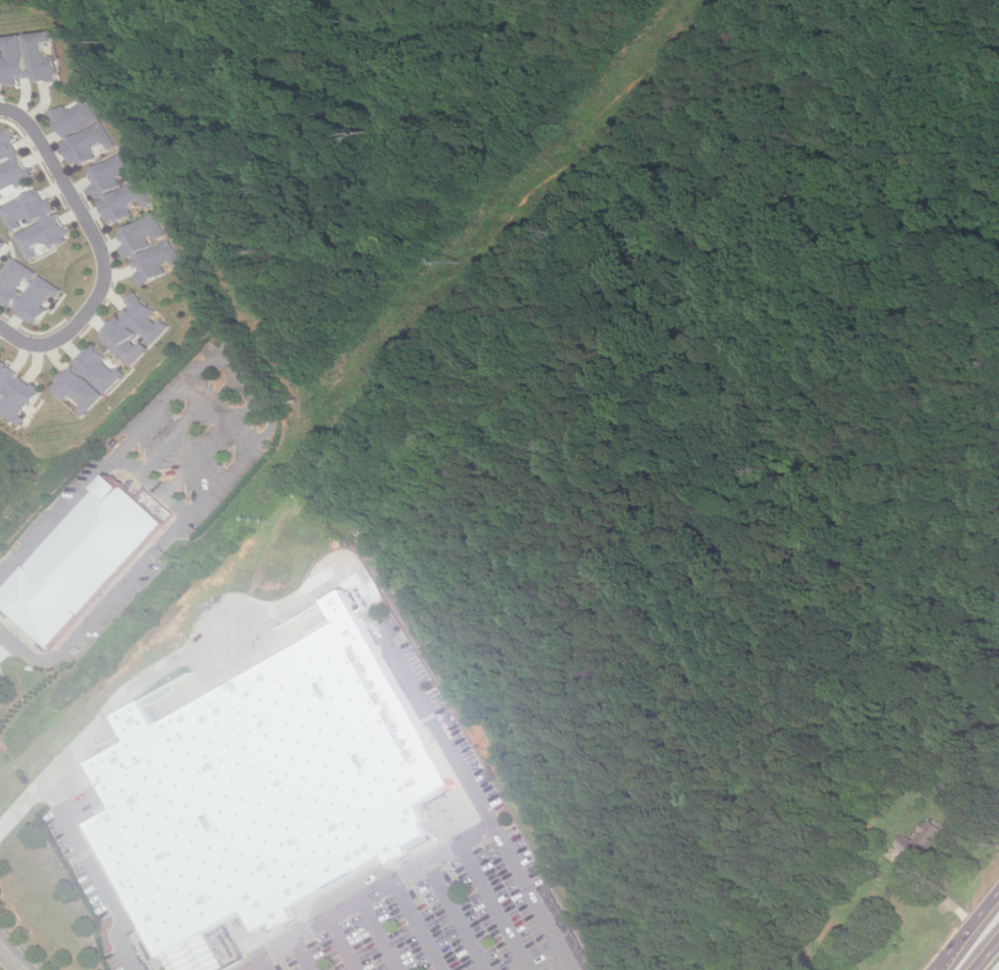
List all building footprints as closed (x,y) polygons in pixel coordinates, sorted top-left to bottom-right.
[(24,83),(23,78),(39,76),(40,82),(63,79),(62,74),(67,73),(64,54),(60,55),(55,51),(54,41),(63,40),(62,29),(0,37),(0,87),(24,83)] [(70,105),(54,113),(65,137),(104,119),(92,93),(82,97),(85,103),(72,109),(70,105)] [(118,145),(106,120),(61,142),(73,167),(98,154),(95,146),(104,142),(108,149),(118,145)] [(4,196),(2,191),(14,185),(16,188),(26,184),(23,177),(29,175),(14,141),(17,139),(12,127),(0,132),(0,198),(4,196)] [(121,185),(119,180),(136,173),(126,151),(86,169),(92,183),(87,185),(93,198),(121,185)] [(95,199),(107,224),(131,213),(127,204),(139,199),(142,207),(152,203),(140,178),(95,199)] [(8,231),(23,224),(24,227),(11,233),(23,260),(34,255),(30,246),(42,241),(45,246),(66,236),(54,210),(53,211),(47,197),(41,200),(36,189),(0,206),(0,214),(8,231)] [(153,211),(115,231),(122,244),(116,246),(122,258),(127,256),(135,270),(131,273),(137,286),(163,272),(159,264),(166,260),(169,266),(180,261),(153,211)] [(21,293),(13,288),(21,276),(27,280),(32,271),(8,256),(0,269),(0,301),(9,307),(8,308),(33,324),(42,309),(38,306),(45,294),(51,298),(57,289),(33,274),(21,293)] [(94,337),(126,366),(144,347),(132,337),(135,334),(147,345),(165,325),(156,317),(151,322),(146,317),(151,310),(130,291),(120,301),(125,305),(114,317),(113,316),(94,337)] [(83,412),(121,373),(113,366),(109,370),(99,361),(103,357),(89,343),(49,385),(63,399),(66,396),(83,412)] [(0,360),(0,396),(17,372),(0,360)] [(29,406),(41,391),(18,374),(0,399),(0,414),(15,425),(20,417),(16,414),(24,402),(29,406)] [(50,647),(167,521),(115,474),(0,598),(0,600),(50,647)] [(225,963),(207,930),(246,909),(257,929),(275,919),(278,926),(302,913),(296,901),(385,853),(390,862),(412,850),(407,840),(426,830),(421,820),(426,817),(417,801),(453,782),(346,589),(326,601),(339,623),(157,726),(143,701),(118,715),(130,736),(88,759),(115,807),(89,822),(144,923),(127,932),(147,969),(212,969),(225,963)] [(914,840),(907,833),(898,844),(922,865),(950,833),(934,818),(914,840)]
